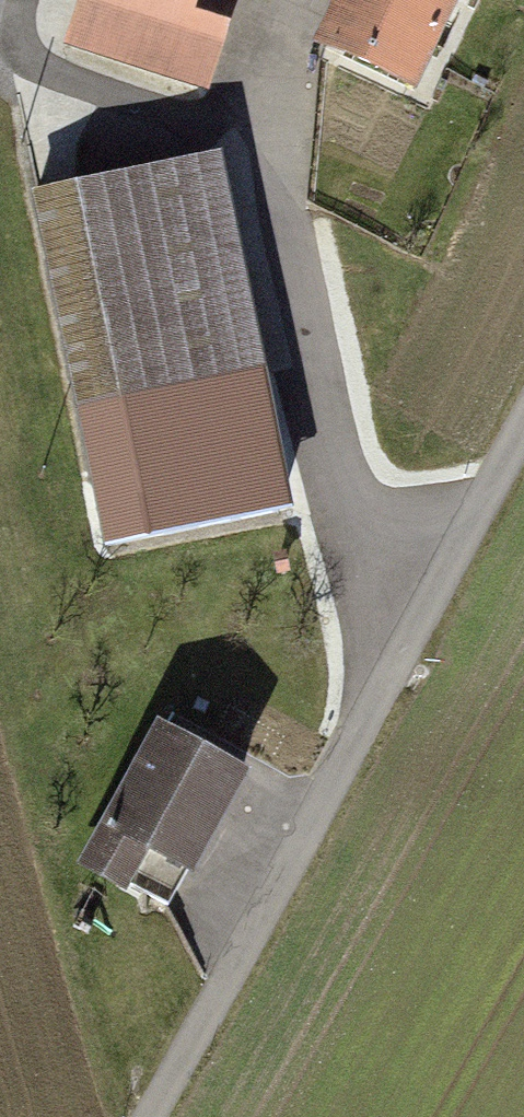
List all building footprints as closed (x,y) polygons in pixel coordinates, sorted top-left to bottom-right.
[(66,39),(214,92),(247,0),(80,0),(66,39)] [(321,39),(421,84),(459,0),(339,0),(321,39)] [(216,160),(46,195),(114,527),(283,493),(216,160)] [(270,770),(178,717),(94,860),(187,913),(270,770)]
